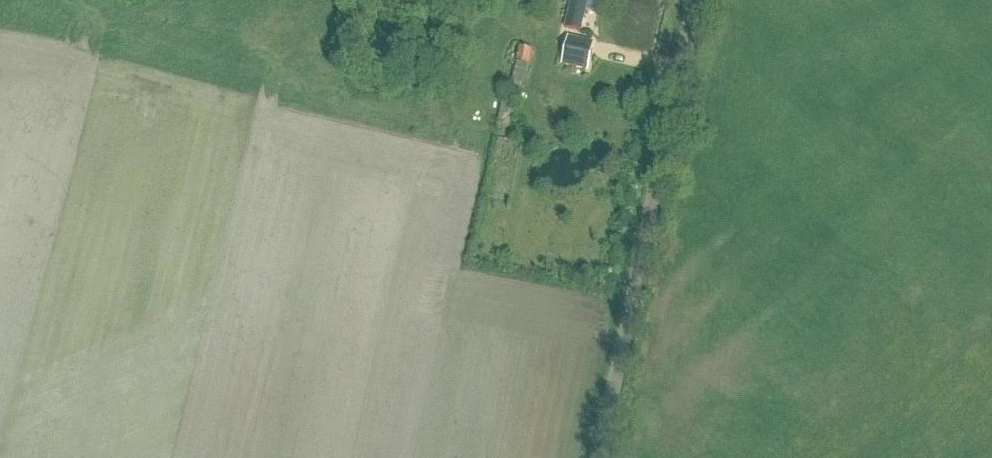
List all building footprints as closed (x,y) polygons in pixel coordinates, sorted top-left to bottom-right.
[(564,29),(581,33),(589,0),(571,0),(564,29)] [(562,66),(588,71),(594,42),(568,37),(562,66)]
